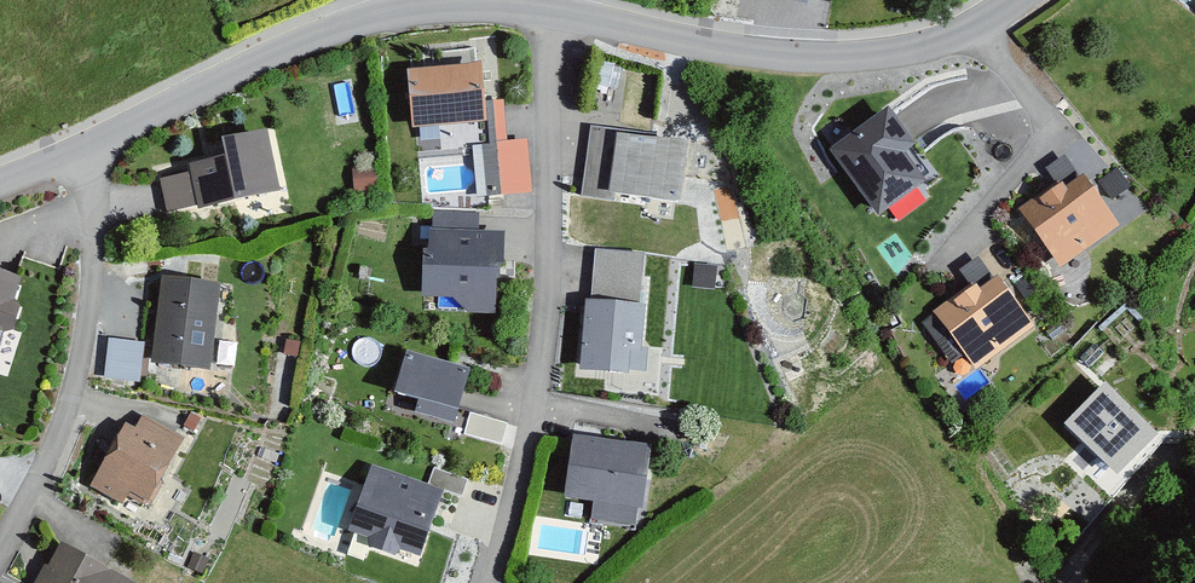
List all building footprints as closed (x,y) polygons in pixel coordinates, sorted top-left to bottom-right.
[(481,70),(406,76),(411,134),(486,127),(488,151),(480,151),(484,200),(529,197),(525,146),(504,148),(501,107),(484,109),(481,70)] [(891,107),(828,149),(876,219),(939,177),(891,107)] [(680,207),(689,147),(619,137),(619,133),(589,129),(579,199),(612,204),(613,197),(680,207)] [(279,197),(266,134),(220,143),(224,161),(186,169),(188,179),(160,184),(166,215),(195,209),(196,213),(279,197)] [(1078,181),(1063,160),(1046,172),(1058,189),(1021,215),(1059,271),(1118,230),(1082,179),(1078,181)] [(1129,188),(1116,170),(1097,183),(1110,201),(1129,188)] [(374,195),(374,172),(351,173),(352,196),(374,195)] [(420,301),(451,302),(466,315),(496,316),(499,239),(477,238),(478,221),(431,219),(431,235),(427,235),(427,255),(421,255),(420,301)] [(992,283),(977,260),(957,274),(968,291),(932,315),(934,319),(922,327),(949,368),(962,360),(972,375),(1034,333),(998,279),(992,283)] [(712,292),(713,271),(693,269),(692,291),(712,292)] [(0,275),(0,344),(3,335),(12,337),(21,307),(12,305),(19,281),(0,275)] [(209,375),(217,289),(157,284),(149,370),(209,375)] [(640,288),(591,284),(589,304),(584,304),(578,374),(629,378),(629,375),(645,376),(647,356),(641,356),(645,310),(638,310),(640,288)] [(141,348),(109,343),(104,383),(135,387),(141,348)] [(468,374),(405,356),(394,397),(420,404),(416,416),(453,427),(468,374)] [(135,434),(124,428),(88,492),(121,510),(126,499),(148,511),(183,445),(141,422),(135,434)] [(649,449),(571,439),(563,502),(592,505),(590,521),(634,527),(636,512),(641,512),(649,449)] [(1136,459),(1127,443),(1095,461),(1104,477),(1136,459)] [(442,496),(370,471),(347,534),(373,543),(370,551),(395,560),(398,553),(419,561),(442,496)] [(464,484),(432,473),(427,488),(458,499),(464,484)] [(57,548),(37,582),(119,582),(57,548)]
